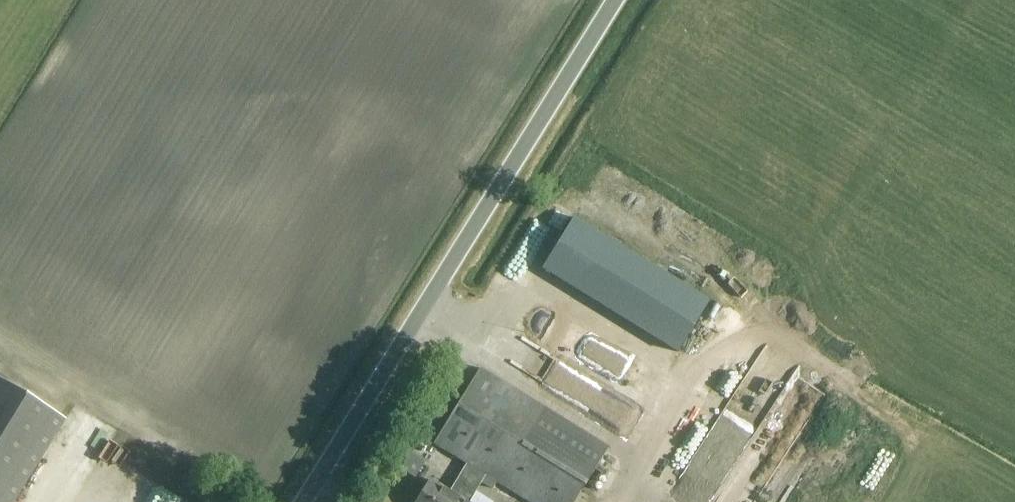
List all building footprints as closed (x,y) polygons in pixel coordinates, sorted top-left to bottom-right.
[(608,240),(573,219),(542,269),(577,291),(678,353),(709,303),(608,240)] [(476,472),(485,477),(525,501),(576,501),(608,449),(479,371),(433,446),(467,466),(449,495),(430,484),(418,501),(457,501),(476,472)] [(55,413),(0,379),(0,501),(55,413)] [(388,461),(414,479),(424,463),(398,446),(388,461)] [(485,477),(476,472),(457,501),(469,501),(485,477)]
